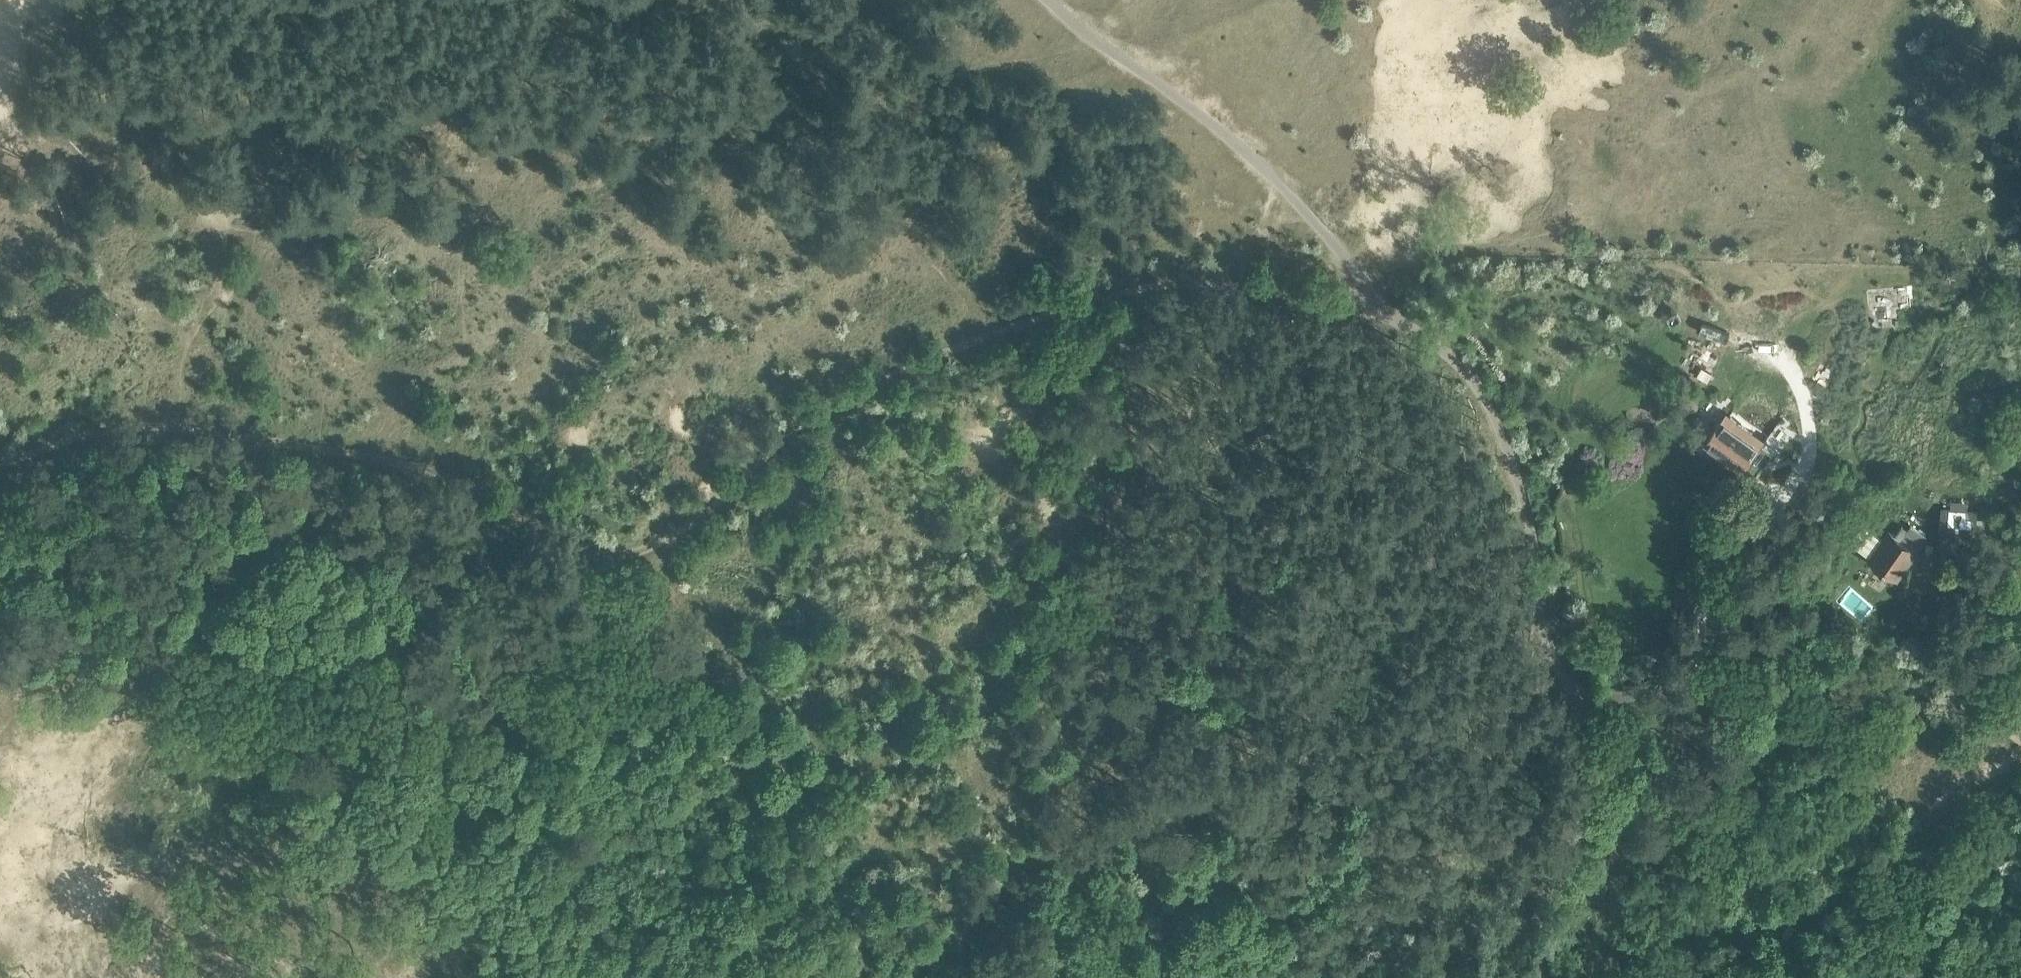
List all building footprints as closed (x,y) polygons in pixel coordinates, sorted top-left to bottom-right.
[(1904,275),(1893,293),(1911,304),(1922,286),(1904,275)] [(1682,307),(1671,313),(1676,321),(1686,315),(1682,307)] [(1707,382),(1721,354),(1701,345),(1691,365),(1695,367),(1692,374),(1707,382)] [(1721,432),(1720,432),(1709,447),(1745,472),(1758,481),(1767,468),(1767,467),(1775,456),(1727,423),(1721,432)] [(1941,507),(1938,535),(1977,538),(1979,510),(1941,507)] [(1896,577),(1916,550),(1926,534),(1911,523),(1908,528),(1902,524),(1895,535),(1888,530),(1882,539),(1862,524),(1850,542),(1871,556),(1869,558),(1896,577)]
